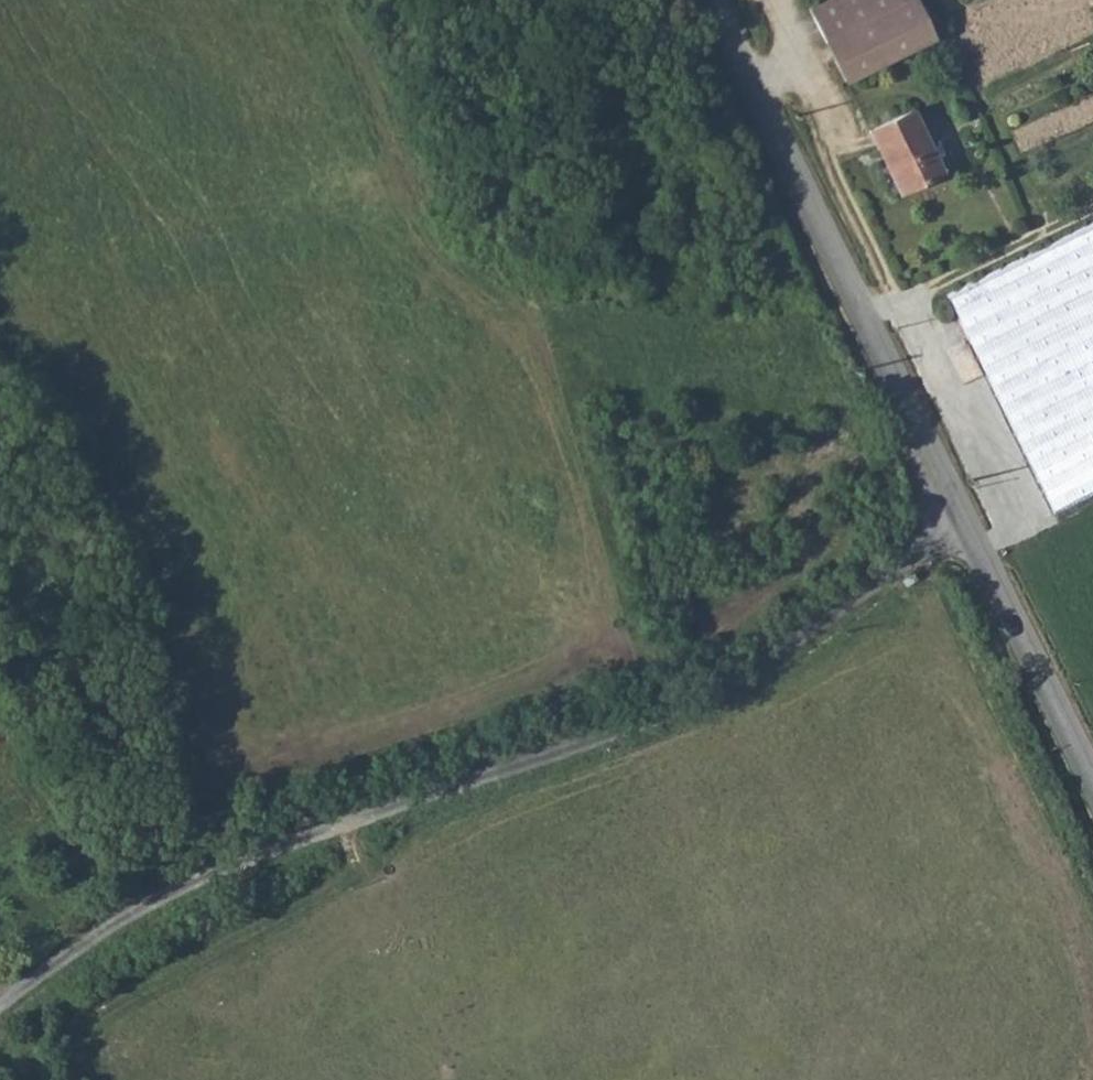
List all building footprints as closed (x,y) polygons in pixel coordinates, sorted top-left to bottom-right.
[(810,8),(845,80),(934,38),(915,0),(825,0),(817,4),(810,8)] [(870,131),(900,192),(942,173),(912,113),(870,131)] [(1054,506),(1092,488),(1092,228),(951,297),(1054,506)]
